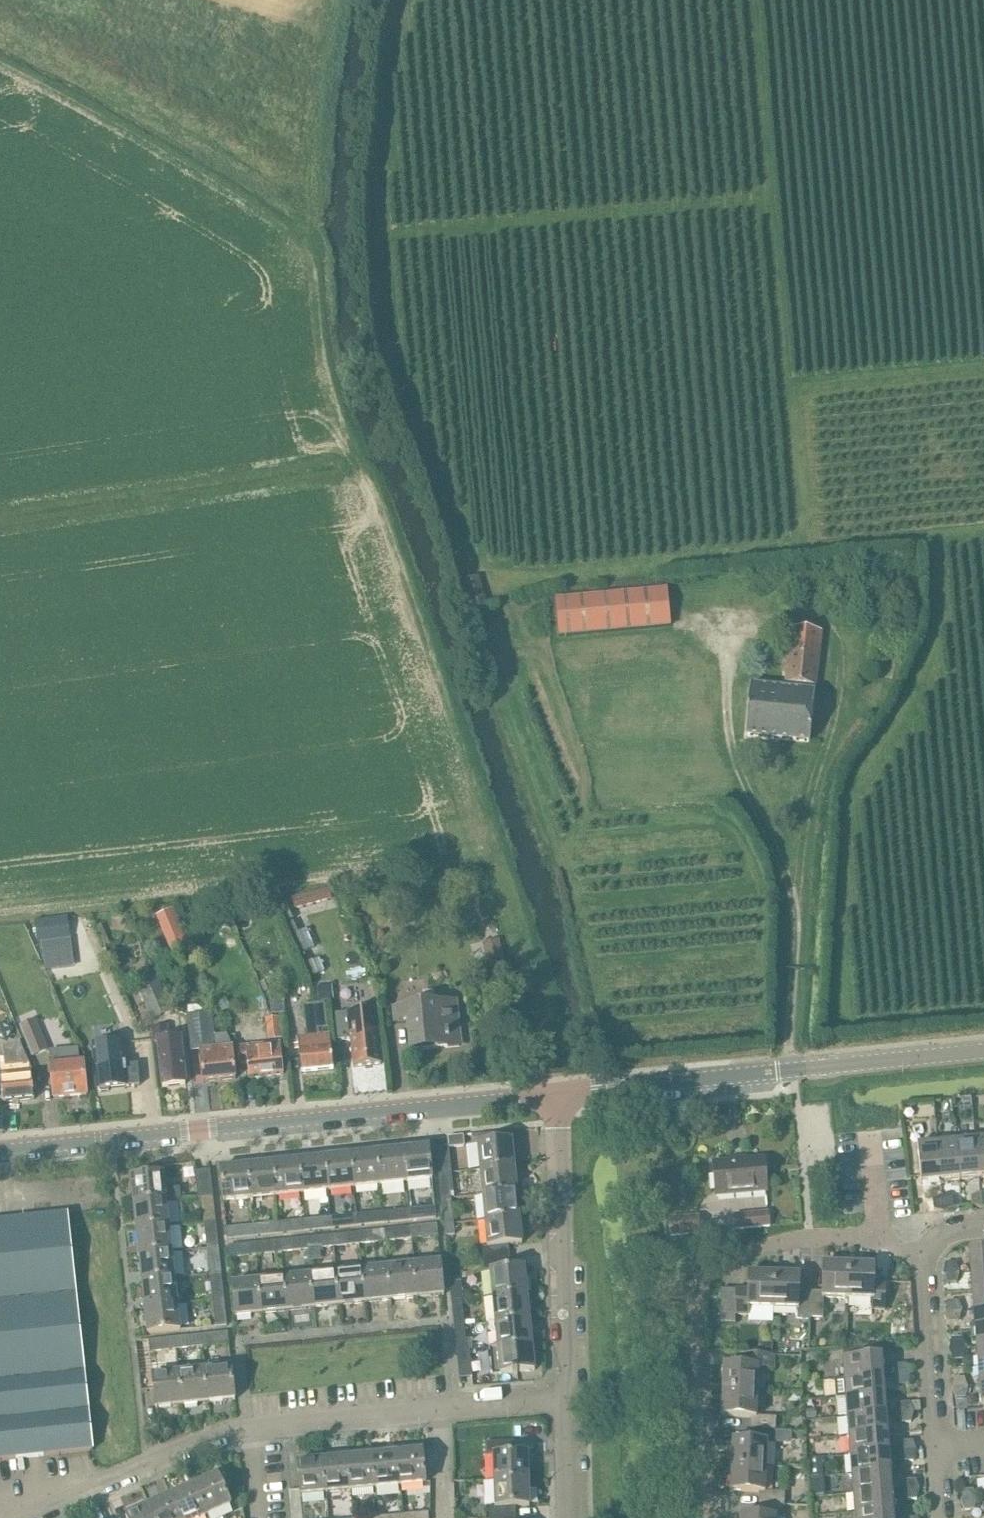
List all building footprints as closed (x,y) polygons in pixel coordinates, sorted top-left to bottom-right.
[(671,626),(668,588),(556,599),(559,637),(671,626)] [(817,687),(822,633),(790,629),(784,684),(817,687)] [(810,743),(810,741),(818,742),(820,727),(822,727),(824,713),(813,712),(815,693),(749,687),(744,737),(810,743)] [(324,889),(289,898),(291,908),(327,898),(324,889)] [(172,909),(156,916),(172,953),(188,946),(172,909)] [(69,940),(67,918),(36,922),(38,943),(69,940)] [(293,921),(286,924),(291,935),(297,932),(293,921)] [(101,924),(96,926),(104,945),(109,943),(101,924)] [(280,929),(273,932),(276,938),(282,936),(280,929)] [(308,950),(300,932),(291,935),(299,954),(308,950)] [(504,962),(499,939),(482,943),(488,966),(504,962)] [(110,949),(109,953),(110,957),(114,958),(117,957),(119,953),(118,949),(114,948),(110,949)] [(318,975),(318,974),(312,962),(312,961),(305,964),(311,978),(318,975)] [(158,977),(136,986),(151,1021),(172,1011),(158,977)] [(318,1001),(333,999),(331,986),(317,987),(318,1001)] [(283,997),(270,998),(271,1015),(285,1014),(283,997)] [(226,998),(217,1002),(222,1013),(231,1009),(226,998)] [(410,1052),(461,1047),(456,1002),(393,1009),(395,1022),(407,1021),(410,1052)] [(304,1037),(298,1038),(302,1073),(334,1070),(331,1041),(330,1035),(329,1035),(319,1036),(318,1029),(323,1029),(327,1028),(325,1003),(303,1005),(306,1030),(304,1031),(304,1037)] [(338,1041),(350,1040),(353,1067),(382,1064),(376,1010),(335,1014),(338,1041)] [(201,1050),(200,1050),(203,1084),(235,1080),(232,1047),(227,1035),(215,1036),(212,1013),(188,1016),(190,1040),(200,1039),(201,1050)] [(271,1019),(264,1019),(267,1041),(279,1039),(282,1039),(281,1036),(285,1035),(286,1035),(284,1018),(283,1018),(279,1019),(279,1017),(271,1019)] [(19,1027),(25,1041),(32,1058),(48,1051),(35,1020),(19,1027)] [(158,1040),(163,1087),(185,1085),(180,1038),(166,1040),(166,1027),(153,1028),(154,1041),(158,1040)] [(0,1049),(0,1080),(2,1103),(35,1100),(32,1070),(19,1041),(13,1044),(0,1049)] [(123,1042),(91,1045),(96,1091),(99,1090),(101,1093),(102,1093),(109,1092),(109,1089),(140,1086),(138,1065),(125,1066),(123,1042)] [(280,1042),(239,1046),(240,1064),(247,1063),(248,1079),(283,1075),(280,1042)] [(78,1048),(49,1051),(51,1066),(50,1066),(54,1099),(87,1095),(84,1063),(80,1063),(78,1048)] [(477,1135),(479,1155),(481,1170),(514,1167),(510,1131),(477,1135)] [(448,1137),(449,1147),(449,1148),(464,1147),(463,1136),(448,1137)] [(978,1180),(983,1180),(983,1139),(975,1140),(978,1180)] [(955,1142),(959,1182),(978,1180),(975,1140),(955,1142)] [(936,1143),(940,1184),(959,1182),(955,1142),(936,1143)] [(921,1185),(940,1184),(936,1143),(917,1145),(921,1185)] [(436,1148),(438,1173),(451,1172),(449,1148),(449,1147),(436,1148)] [(402,1150),(405,1182),(432,1180),(428,1148),(402,1150)] [(376,1153),(379,1185),(405,1182),(402,1150),(376,1153)] [(350,1156),(353,1188),(379,1185),(376,1153),(350,1156)] [(324,1159),(327,1191),(353,1188),(350,1156),(324,1159)] [(298,1162),(301,1194),(327,1191),(324,1159),(298,1162)] [(715,1171),(710,1172),(712,1196),(717,1195),(717,1198),(767,1194),(764,1159),(714,1164),(715,1171)] [(272,1164),(275,1196),(301,1194),(298,1162),(272,1164)] [(246,1167),(250,1199),(275,1196),(272,1164),(246,1167)] [(223,1202),(250,1199),(246,1167),(219,1170),(223,1202)] [(481,1170),(483,1195),(516,1193),(514,1167),(481,1170)] [(194,1172),(197,1198),(213,1196),(210,1170),(194,1172)] [(438,1173),(440,1199),(451,1198),(449,1174),(452,1174),(451,1172),(438,1173)] [(131,1178),(134,1205),(166,1201),(181,1200),(180,1188),(164,1190),(163,1175),(131,1178)] [(483,1195),(486,1222),(519,1219),(516,1193),(483,1195)] [(971,1207),(981,1209),(979,1193),(970,1197),(971,1207)] [(201,1198),(204,1223),(215,1222),(213,1196),(197,1198),(197,1199),(201,1198)] [(933,1210),(942,1213),(941,1196),(931,1201),(933,1210)] [(941,1196),(942,1213),(943,1213),(944,1213),(954,1208),(952,1199),(941,1196)] [(440,1199),(443,1226),(453,1225),(451,1198),(440,1199)] [(134,1205),(137,1230),(168,1227),(166,1201),(134,1205)] [(407,1209),(408,1221),(436,1218),(435,1207),(435,1206),(407,1209)] [(382,1212),(383,1224),(408,1221),(407,1209),(382,1212)] [(735,1215),(736,1229),(736,1230),(769,1226),(767,1211),(735,1215)] [(356,1215),(357,1227),(383,1224),(382,1212),(356,1215)] [(0,1220),(0,1462),(93,1452),(68,1213),(0,1220)] [(669,1216),(671,1233),(698,1231),(696,1213),(669,1216)] [(330,1217),(331,1229),(357,1227),(356,1215),(330,1217)] [(304,1220),(305,1232),(331,1229),(330,1217),(304,1220)] [(481,1248),(482,1260),(509,1258),(508,1246),(521,1244),(519,1219),(486,1222),(488,1247),(481,1248)] [(278,1223),(279,1235),(305,1232),(304,1220),(278,1223)] [(204,1223),(206,1250),(218,1249),(215,1222),(204,1223)] [(252,1225),(253,1237),(279,1235),(278,1223),(252,1225)] [(409,1227),(410,1239),(438,1237),(437,1224),(409,1227)] [(227,1240),(253,1237),(252,1225),(226,1228),(227,1240)] [(454,1235),(453,1225),(443,1226),(444,1236),(454,1235)] [(137,1230),(139,1256),(171,1253),(168,1227),(137,1230)] [(383,1230),(384,1242),(410,1239),(409,1227),(383,1230)] [(358,1233),(359,1245),(384,1242),(383,1230),(358,1233)] [(332,1235),(333,1248),(359,1245),(358,1233),(332,1235)] [(305,1238),(306,1250),(333,1248),(332,1235),(305,1238)] [(280,1241),(281,1253),(306,1250),(305,1238),(280,1241)] [(254,1244),(255,1256),(281,1253),(280,1241),(254,1244)] [(229,1258),(255,1256),(254,1244),(228,1246),(229,1258)] [(206,1250),(209,1276),(221,1275),(218,1249),(206,1250)] [(969,1273),(983,1272),(983,1251),(968,1252),(969,1273)] [(139,1256),(142,1282),(174,1279),(171,1253),(139,1256)] [(491,1272),(493,1298),(526,1295),(524,1268),(510,1269),(509,1258),(482,1260),(484,1273),(491,1272)] [(413,1266),(416,1298),(443,1295),(440,1263),(413,1266)] [(943,1275),(959,1274),(959,1273),(955,1263),(945,1264),(943,1275)] [(822,1293),(810,1293),(809,1319),(823,1319),(824,1300),(847,1301),(848,1265),(823,1264),(822,1293)] [(848,1265),(847,1301),(871,1301),(871,1312),(885,1312),(886,1282),(875,1282),(876,1265),(848,1265)] [(387,1269),(390,1301),(416,1298),(413,1266),(387,1269)] [(362,1271),(365,1303),(390,1301),(387,1269),(362,1271)] [(336,1274),(339,1306),(365,1303),(362,1271),(336,1274)] [(971,1292),(983,1291),(983,1272),(969,1273),(971,1292)] [(750,1310),(772,1310),(773,1274),(748,1273),(748,1291),(735,1291),(734,1317),(749,1317),(750,1310)] [(309,1277),(313,1309),(339,1306),(336,1274),(309,1277)] [(773,1274),(772,1310),(797,1311),(797,1318),(809,1319),(810,1293),(800,1293),(801,1275),(773,1274)] [(957,1284),(959,1274),(943,1275),(947,1285),(957,1284)] [(209,1276),(212,1302),(224,1301),(221,1275),(209,1276)] [(284,1280),(287,1311),(313,1309),(309,1277),(284,1280)] [(142,1282),(145,1308),(177,1305),(174,1279),(142,1282)] [(258,1282),(261,1314),(287,1311),(284,1280),(258,1282)] [(235,1317),(261,1314),(258,1282),(232,1285),(235,1317)] [(449,1283),(451,1302),(461,1301),(463,1301),(461,1282),(449,1283)] [(972,1311),(983,1310),(983,1291),(971,1292),(972,1311)] [(493,1298),(496,1323),(529,1320),(526,1295),(493,1298)] [(227,1326),(224,1301),(212,1302),(215,1327),(227,1326)] [(451,1302),(454,1327),(464,1326),(461,1301),(451,1302)] [(946,1312),(946,1313),(962,1312),(959,1302),(948,1302),(946,1312)] [(180,1331),(177,1305),(145,1308),(148,1335),(180,1331)] [(974,1329),(983,1329),(983,1310),(972,1311),(974,1329)] [(960,1322),(962,1312),(946,1313),(949,1323),(960,1322)] [(496,1333),(498,1348),(531,1345),(529,1320),(496,1323),(487,1324),(487,1330),(491,1333),(496,1333)] [(454,1327),(456,1353),(470,1351),(470,1350),(467,1351),(466,1344),(464,1326),(454,1327)] [(975,1350),(983,1349),(983,1329),(974,1329),(975,1350)] [(200,1335),(201,1347),(229,1344),(227,1332),(200,1335)] [(174,1338),(175,1350),(201,1347),(200,1335),(174,1338)] [(148,1341),(150,1353),(175,1350),(174,1338),(148,1341)] [(949,1351),(949,1352),(965,1351),(966,1350),(961,1339),(951,1340),(949,1351)] [(759,1342),(759,1354),(770,1354),(771,1343),(759,1342)] [(534,1371),(531,1345),(498,1348),(489,1349),(492,1376),(534,1371)] [(977,1369),(983,1368),(983,1349),(975,1350),(977,1369)] [(472,1378),(470,1354),(470,1351),(456,1353),(459,1379),(472,1378)] [(963,1360),(965,1351),(949,1352),(953,1361),(963,1360)] [(724,1367),(723,1393),(757,1393),(758,1371),(775,1371),(775,1357),(741,1355),(740,1367),(724,1367)] [(843,1360),(844,1379),(883,1376),(881,1357),(843,1360)] [(897,1366),(894,1375),(911,1374),(907,1365),(897,1366)] [(203,1371),(206,1403),(235,1400),(231,1368),(203,1371)] [(178,1374),(181,1406),(206,1403),(203,1371),(178,1374)] [(156,1409),(181,1406),(178,1374),(152,1377),(156,1409)] [(911,1375),(911,1374),(894,1375),(894,1377),(898,1387),(908,1386),(911,1375)] [(835,1399),(846,1398),(884,1395),(883,1376),(844,1379),(834,1379),(835,1399)] [(952,1389),(952,1390),(968,1389),(964,1378),(954,1379),(952,1389)] [(968,1389),(952,1390),(956,1400),(965,1399),(968,1389)] [(750,1418),(750,1430),(776,1431),(777,1418),(757,1417),(757,1393),(723,1393),(722,1417),(750,1418)] [(846,1398),(847,1417),(886,1415),(884,1395),(846,1398)] [(900,1404),(897,1414),(914,1413),(910,1403),(900,1404)] [(815,1409),(805,1410),(806,1419),(816,1418),(815,1409)] [(914,1413),(897,1414),(903,1425),(912,1425),(914,1413)] [(847,1417),(849,1437),(887,1434),(886,1415),(847,1417)] [(733,1441),(732,1467),(766,1469),(767,1445),(776,1445),(776,1431),(750,1430),(749,1442),(733,1441)] [(849,1437),(850,1456),(889,1453),(887,1434),(849,1437)] [(494,1456),(494,1482),(528,1481),(527,1454),(514,1455),(514,1442),(486,1443),(486,1456),(494,1456)] [(903,1442),(900,1452),(917,1451),(913,1442),(903,1442)] [(396,1454),(400,1487),(425,1484),(423,1452),(411,1453),(411,1450),(399,1452),(399,1454),(396,1454)] [(917,1452),(917,1451),(900,1452),(900,1453),(904,1464),(914,1464),(917,1452)] [(372,1456),(375,1489),(400,1487),(396,1454),(386,1455),(386,1453),(374,1454),(374,1456),(372,1456)] [(850,1456),(852,1475),(890,1472),(889,1453),(850,1456)] [(346,1459),(350,1491),(375,1489),(372,1456),(361,1457),(361,1455),(349,1456),(349,1458),(346,1459)] [(322,1461),(325,1493),(350,1491),(346,1459),(337,1459),(337,1457),(325,1458),(325,1461),(322,1461)] [(819,1458),(809,1459),(809,1469),(819,1468),(819,1458)] [(297,1463),(300,1491),(300,1496),(325,1493),(322,1461),(312,1462),(312,1459),(300,1460),(300,1463),(297,1463)] [(758,1493),(757,1505),(785,1506),(785,1493),(765,1492),(766,1469),(732,1467),(731,1492),(758,1493)] [(852,1475),(853,1495),(892,1491),(890,1472),(852,1475)] [(193,1487),(207,1517),(230,1506),(217,1476),(206,1481),(205,1478),(194,1483),(195,1486),(193,1487)] [(824,1478),(811,1479),(812,1496),(825,1495),(824,1478)] [(905,1481),(903,1492),(921,1490),(916,1480),(905,1481)] [(488,1517),(516,1517),(515,1507),(529,1507),(528,1481),(494,1482),(495,1507),(488,1508),(488,1517)] [(180,1517),(203,1517),(207,1517),(193,1487),(184,1491),(183,1489),(172,1493),(173,1496),(170,1497),(180,1517)] [(921,1490),(903,1492),(907,1502),(917,1501),(921,1490)] [(853,1495),(855,1514),(893,1511),(892,1491),(853,1495)] [(963,1491),(960,1501),(977,1500),(974,1491),(963,1491)] [(153,1517),(180,1517),(170,1497),(161,1501),(160,1499),(149,1503),(150,1506),(148,1507),(153,1517)] [(977,1501),(977,1500),(960,1501),(964,1511),(975,1511),(977,1501)] [(742,1517),(784,1517),(785,1506),(757,1505),(757,1517),(742,1516),(742,1517)] [(148,1507),(138,1511),(137,1509),(126,1514),(127,1516),(125,1517),(126,1517),(153,1517),(148,1507)]
